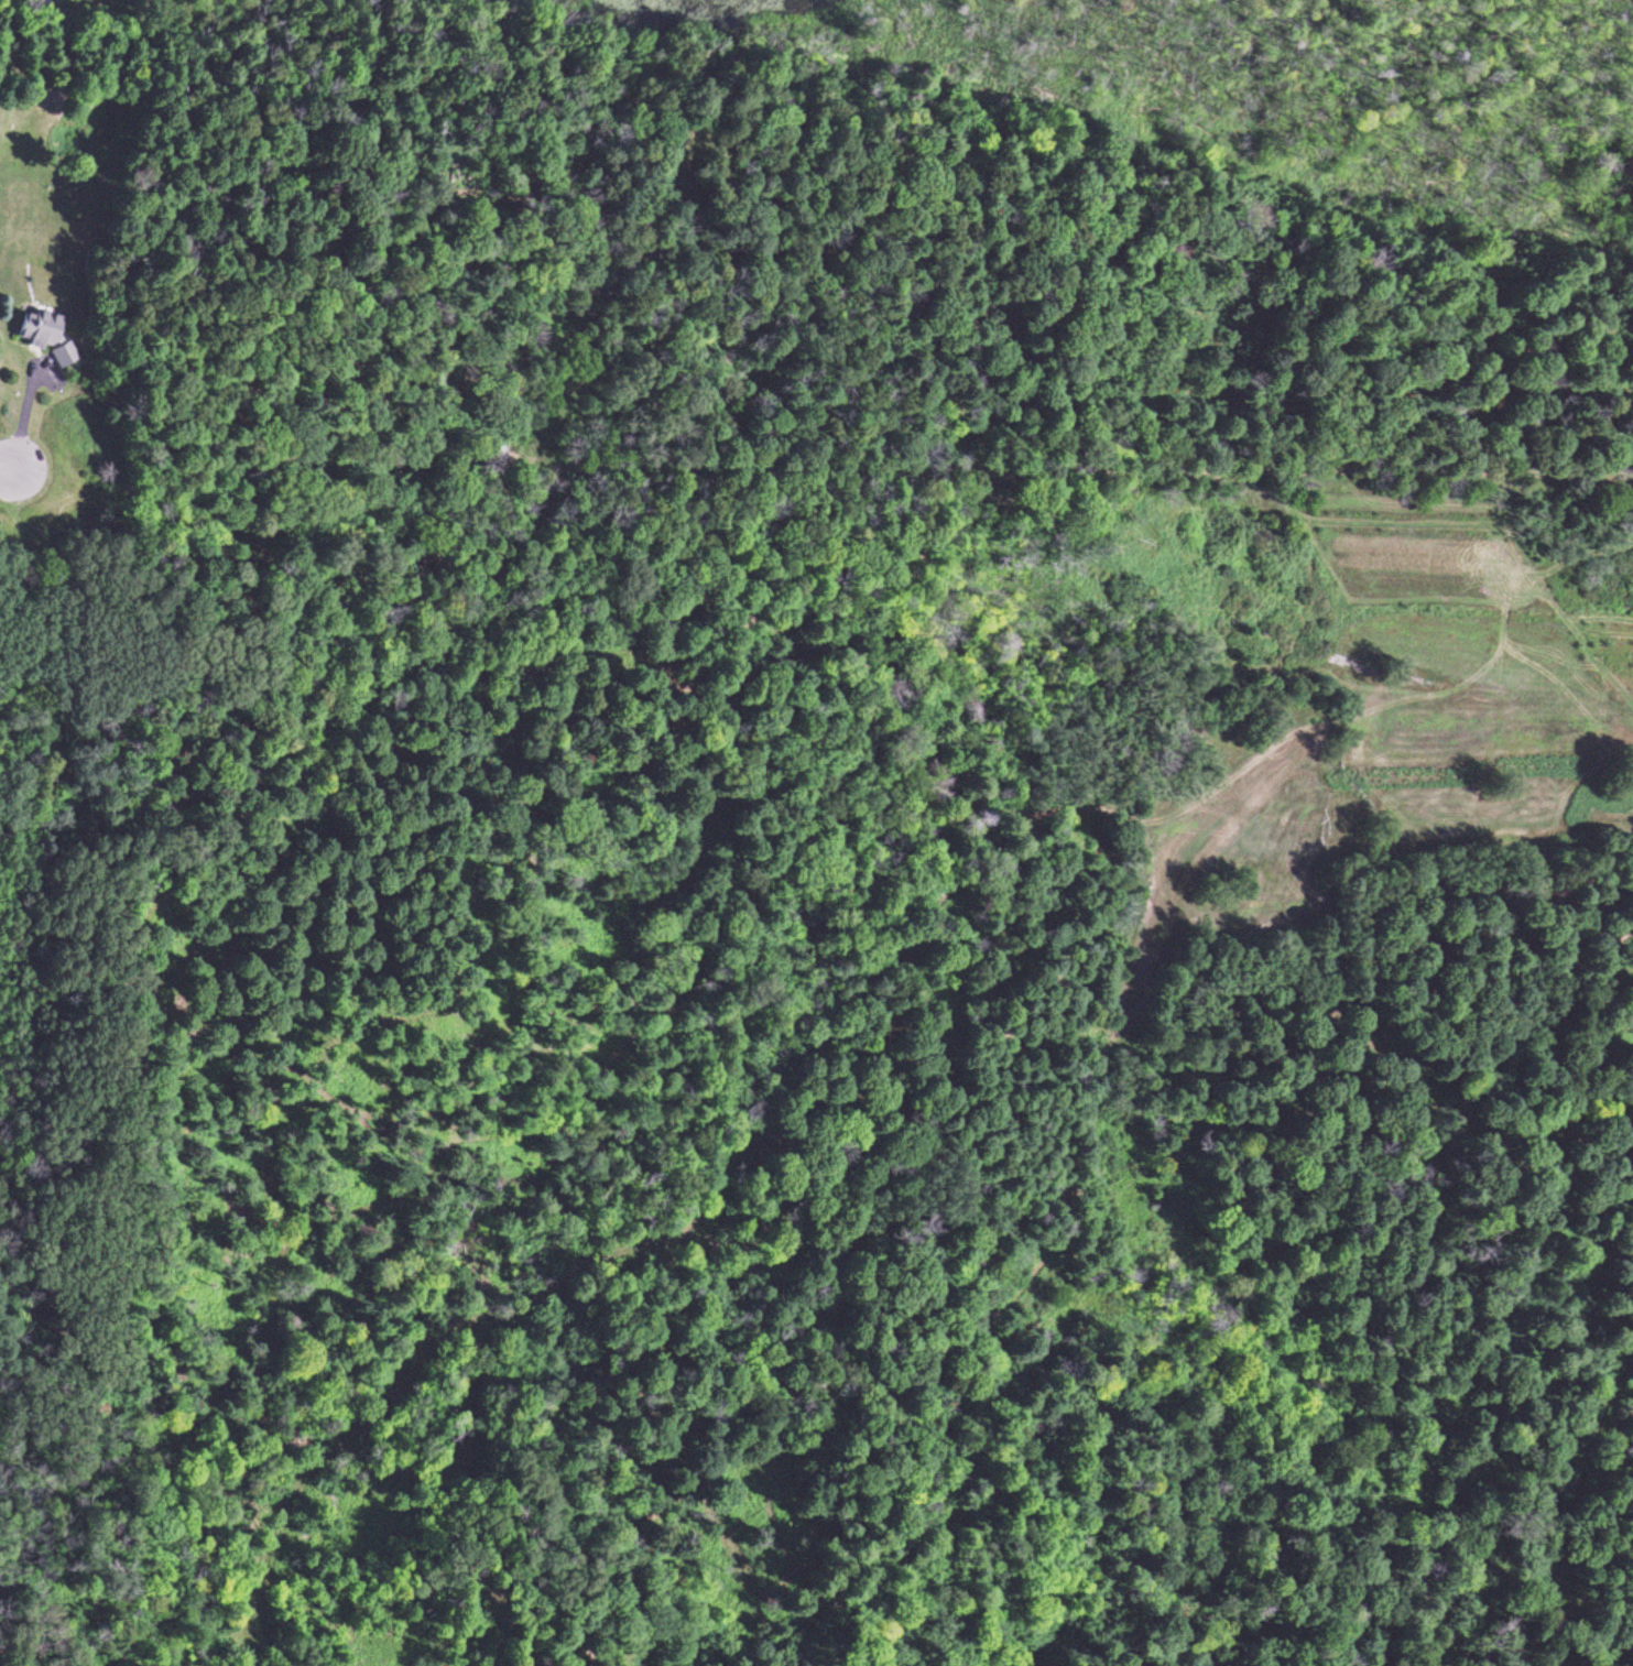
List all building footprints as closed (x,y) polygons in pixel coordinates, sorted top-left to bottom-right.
[(62,321),(24,311),(15,343),(50,353),(47,363),(69,369),(74,351),(56,345),(62,321)]
